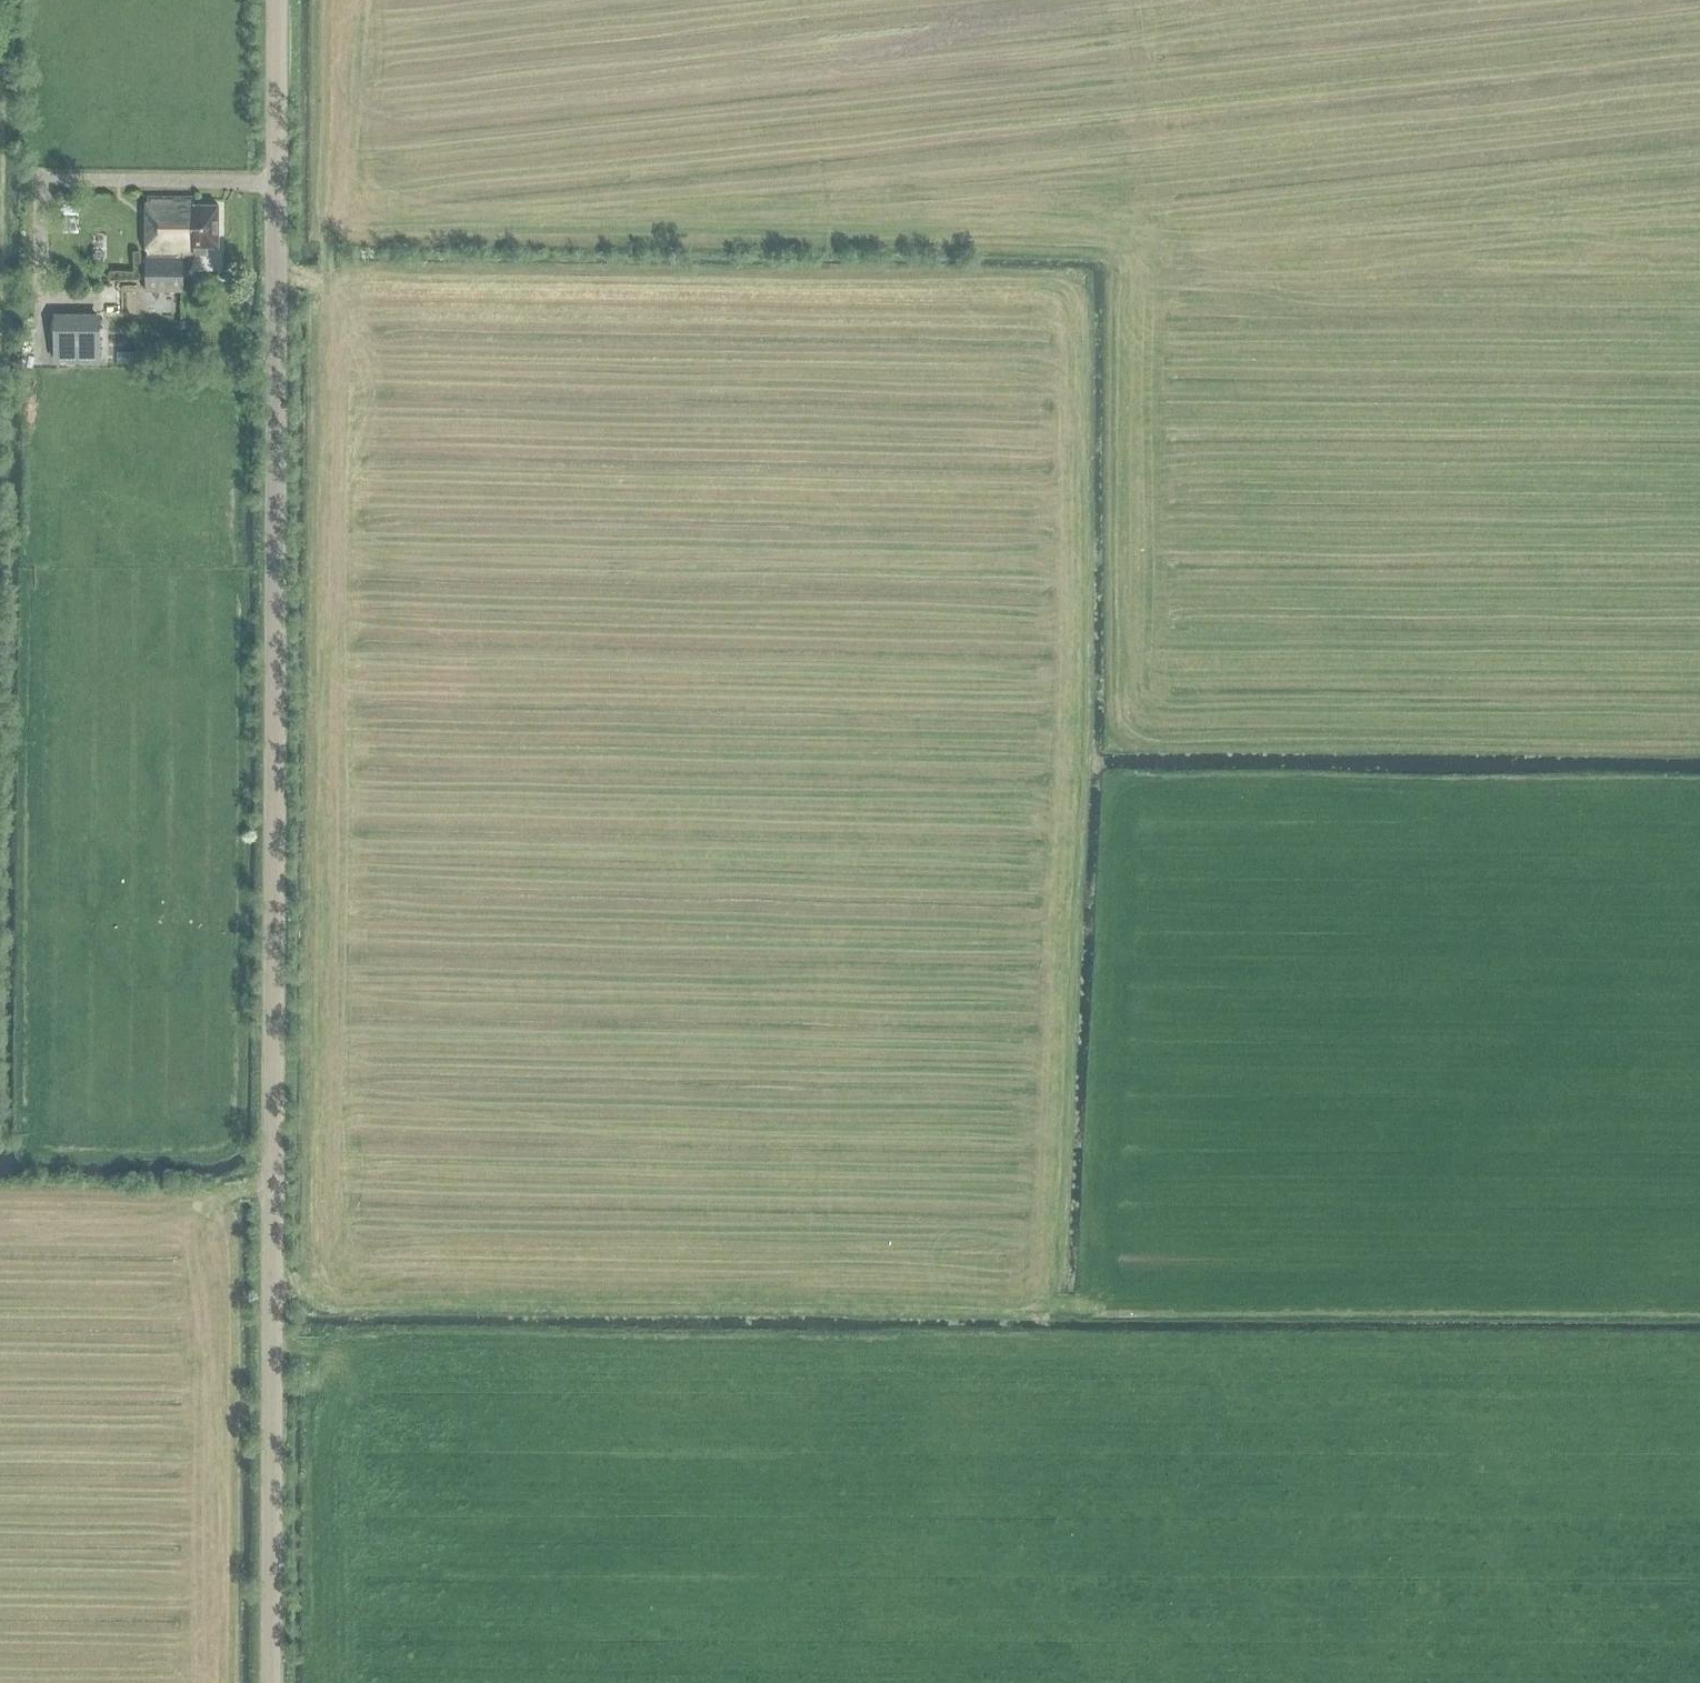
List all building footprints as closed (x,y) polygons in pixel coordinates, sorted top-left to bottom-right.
[(143,253),(189,254),(189,244),(214,245),(215,209),(190,208),(190,200),(144,199),(143,253)] [(142,291),(182,292),(182,259),(143,258),(142,291)] [(62,311),(61,359),(107,360),(108,311),(62,311)]
